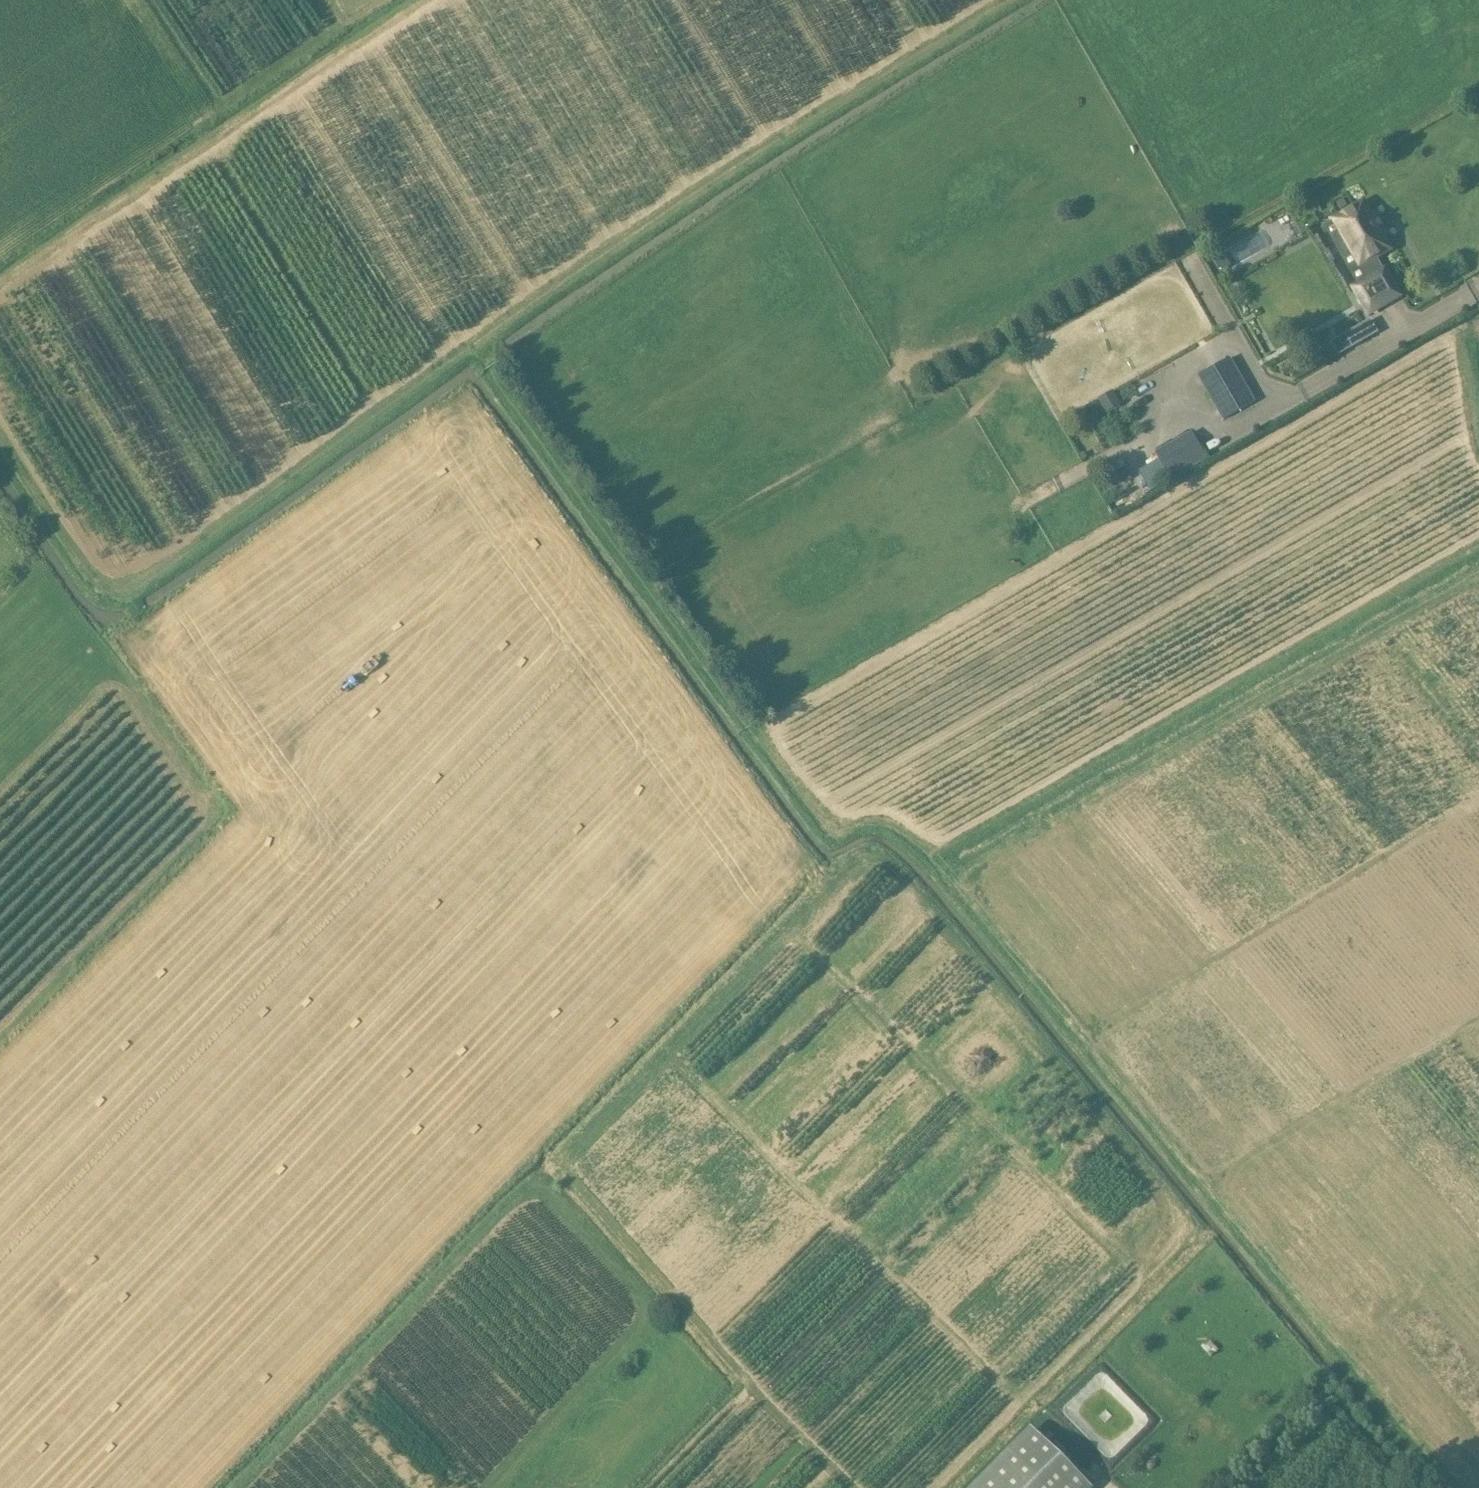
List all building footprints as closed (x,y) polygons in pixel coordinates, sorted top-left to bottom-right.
[(1360,205),(1333,221),(1341,235),(1338,237),(1348,254),(1351,252),(1359,267),(1362,265),(1370,279),(1353,289),(1368,315),(1400,296),(1385,270),(1383,272),(1375,258),(1387,251),(1388,247),(1381,236),(1385,234),(1375,216),(1371,218),(1365,207),(1360,205)] [(1223,254),(1212,260),(1220,274),(1231,267),(1223,254)] [(1370,322),(1347,335),(1353,346),(1376,333),(1370,322)] [(1230,360),(1200,377),(1224,418),(1253,401),(1230,360)] [(1111,392),(1100,399),(1107,412),(1119,405),(1111,392)] [(1194,431),(1155,448),(1160,459),(1139,469),(1148,489),(1208,462),(1194,431)] [(977,1487),(1088,1487),(1090,1486),(1034,1430),(977,1487)]
